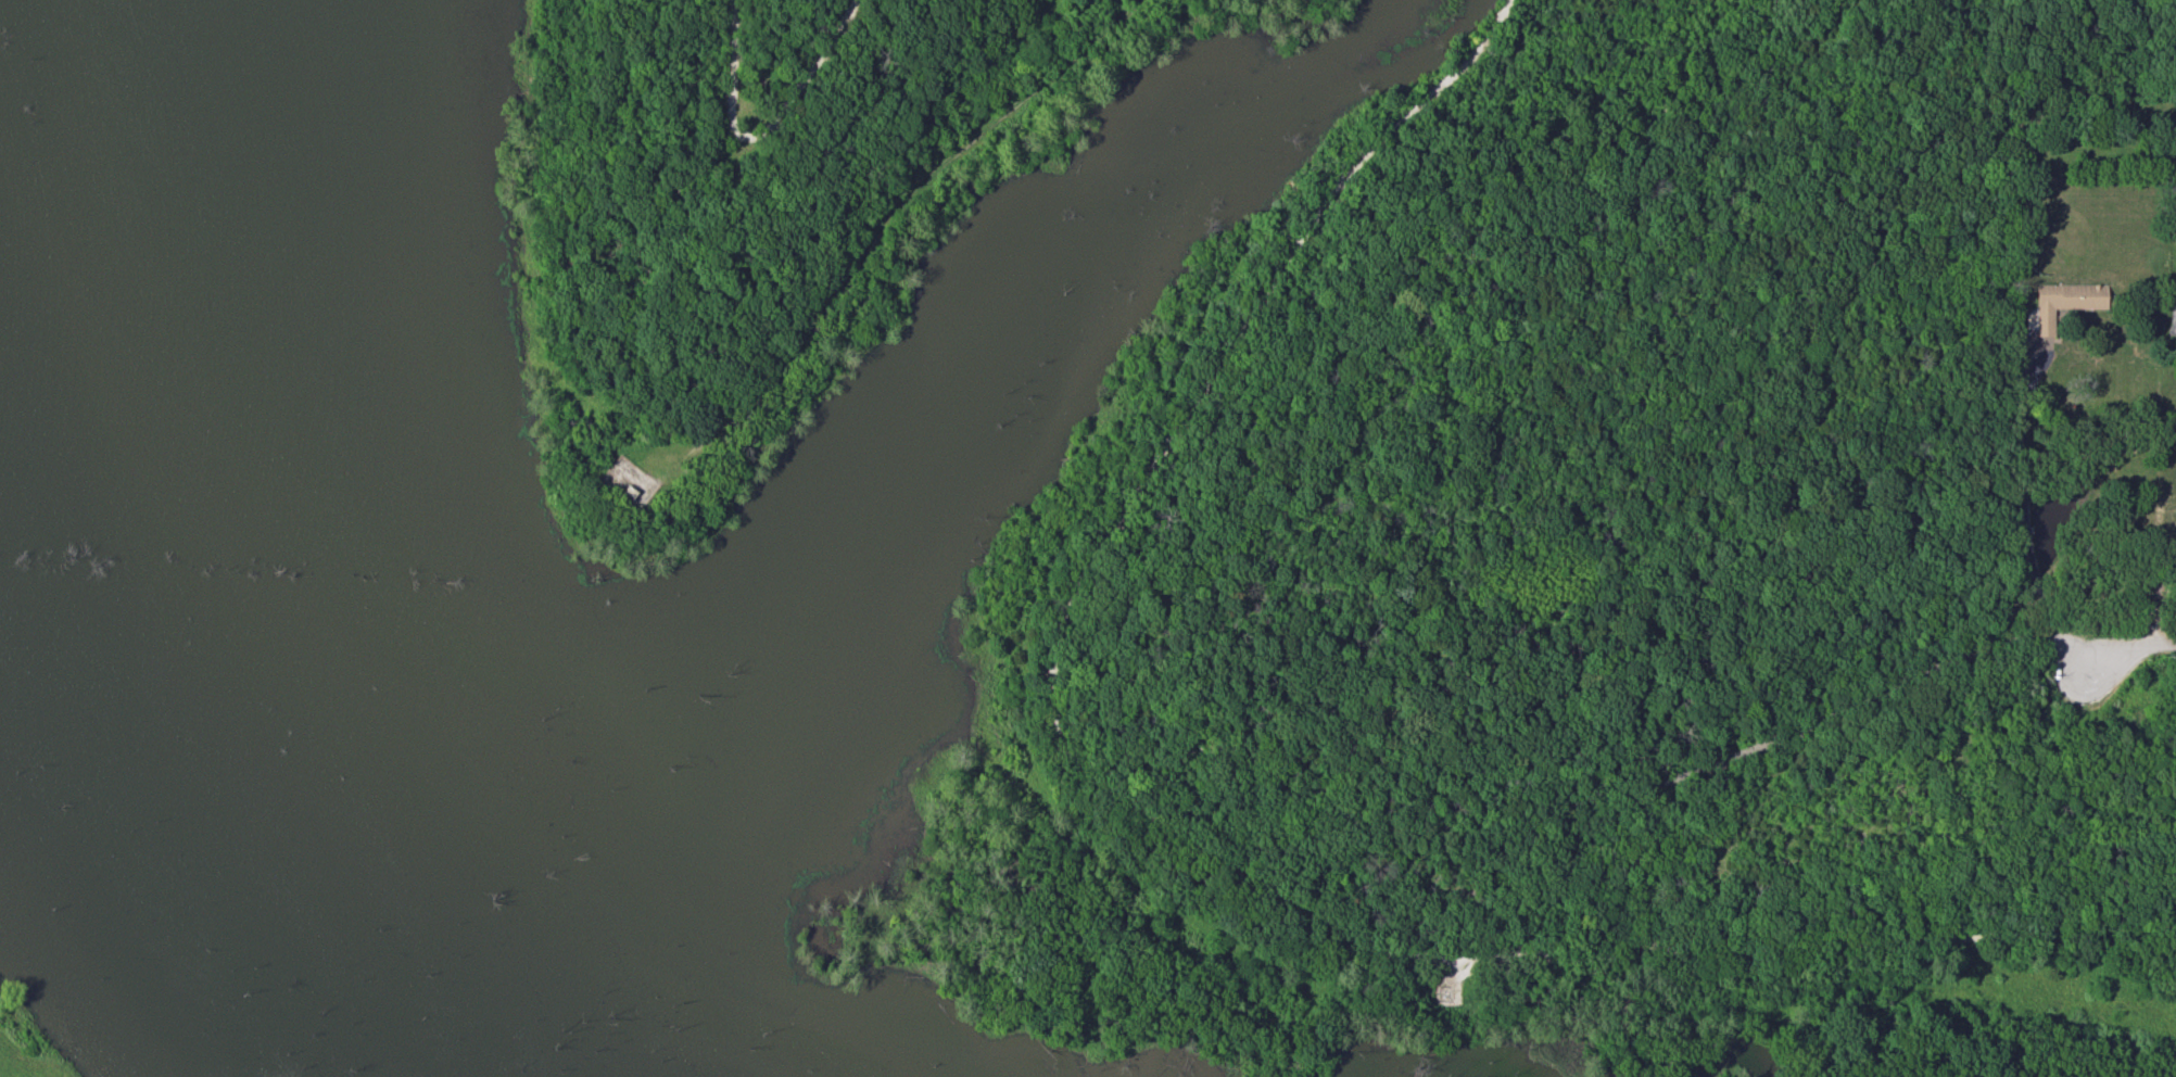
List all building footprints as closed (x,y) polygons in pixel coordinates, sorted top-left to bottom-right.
[(2035,284),(2036,336),(2054,336),(2054,308),(2106,308),(2106,284),(2035,284)] [(627,474),(637,484),(630,494),(620,484),(627,474)]
